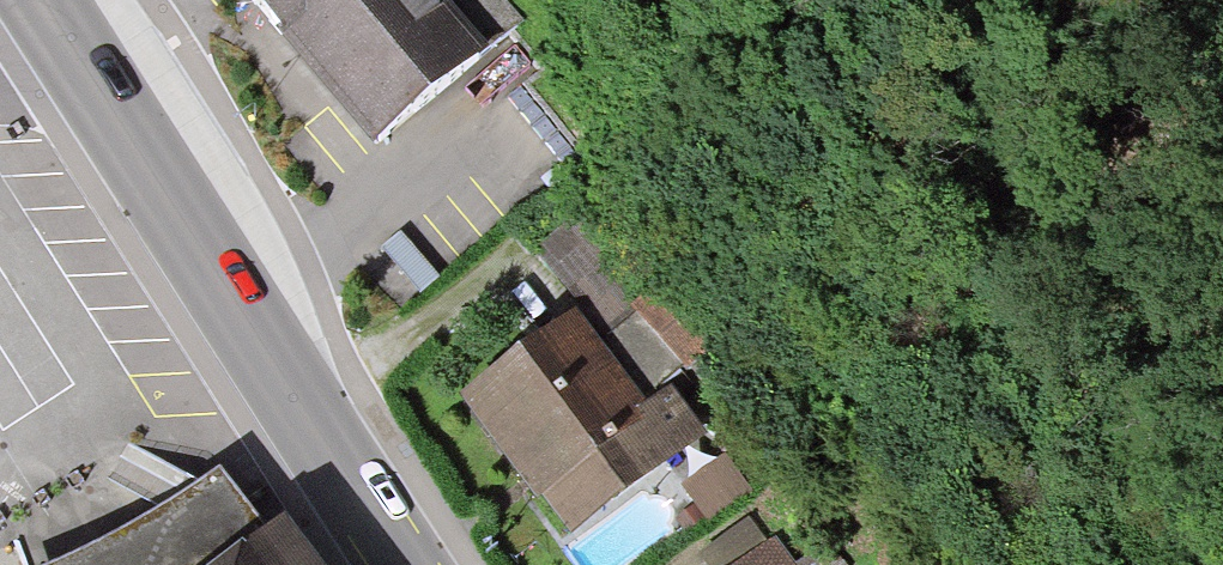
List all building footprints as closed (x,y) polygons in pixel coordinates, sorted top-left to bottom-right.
[(370,146),(483,57),(435,0),(249,0),(370,146)] [(588,207),(534,249),(579,316),(597,341),(633,310),(655,289),(588,207)] [(579,316),(463,398),(533,496),(538,503),(545,497),(573,537),(709,440),(672,389),(645,409),(597,341),(579,316)] [(725,455),(682,487),(710,525),(753,493),(725,455)] [(267,534),(222,475),(175,504),(157,516),(116,542),(73,562),(66,564),(228,564),(267,534)] [(228,564),(314,564),(280,523),(267,534),(228,564)] [(776,540),(741,564),(794,564),(776,540)]
